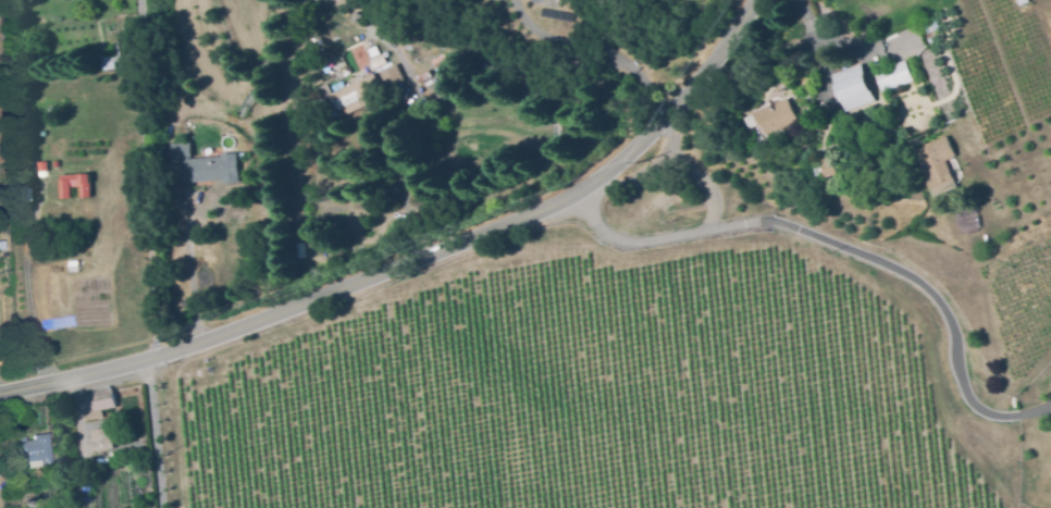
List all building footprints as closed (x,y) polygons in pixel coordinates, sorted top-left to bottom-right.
[(298,16),(296,12),(307,7),(309,11),(298,16)] [(928,34),(925,25),(936,21),(939,29),(928,34)] [(358,78),(345,53),(362,44),(371,61),(381,55),(386,64),(358,78)] [(102,72),(101,66),(95,67),(92,59),(99,58),(98,54),(113,51),(113,46),(118,45),(120,62),(113,63),(114,70),(102,72)] [(371,58),(368,51),(374,48),(378,54),(371,58)] [(846,112),(830,71),(857,60),(860,65),(861,65),(875,101),(846,112)] [(881,94),(874,73),(904,61),(912,82),(881,94)] [(387,89),(380,73),(395,65),(404,80),(387,89)] [(341,117),(330,96),(373,75),(381,91),(371,96),(373,101),(341,117)] [(766,135),(763,127),(761,128),(754,114),(787,99),(797,121),(766,135)] [(935,197),(920,166),(924,165),(917,151),(924,149),(924,147),(936,141),(945,137),(954,157),(944,161),(956,187),(935,197)] [(189,162),(172,164),(171,158),(170,145),(190,143),(191,157),(188,157),(189,162)] [(180,183),(178,165),(189,164),(189,160),(222,158),(222,154),(236,154),(237,179),(180,183)] [(825,178),(824,174),(816,176),(813,163),(831,158),(837,174),(825,178)] [(38,162),(48,161),(48,171),(39,171),(38,162)] [(81,197),(79,186),(70,186),(71,197),(61,198),(60,174),(89,173),(90,197),(81,197)] [(664,188),(660,179),(671,175),(675,184),(664,188)] [(84,422),(78,396),(111,389),(114,408),(100,411),(101,418),(84,422)] [(89,453),(88,442),(91,441),(90,431),(104,429),(107,438),(110,437),(112,449),(89,453)] [(15,471),(12,438),(24,437),(24,442),(33,441),(33,436),(47,434),(51,467),(15,471)]
